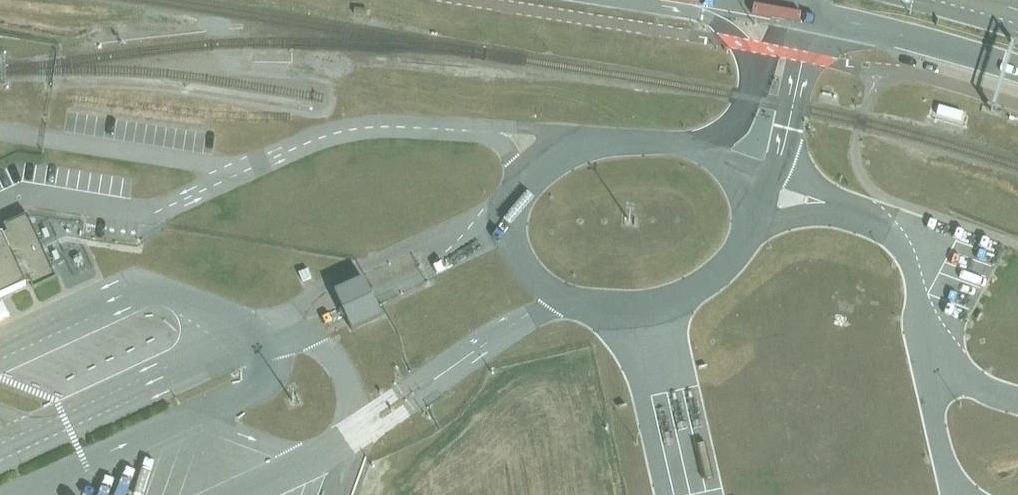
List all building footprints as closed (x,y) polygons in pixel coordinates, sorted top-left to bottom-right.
[(959,129),(964,114),(938,105),(933,120),(959,129)] [(7,237),(0,241),(0,301),(30,287),(34,294),(56,283),(28,219),(4,230),(7,237)] [(361,283),(334,296),(343,317),(351,336),(380,322),(371,303),(361,283)]
